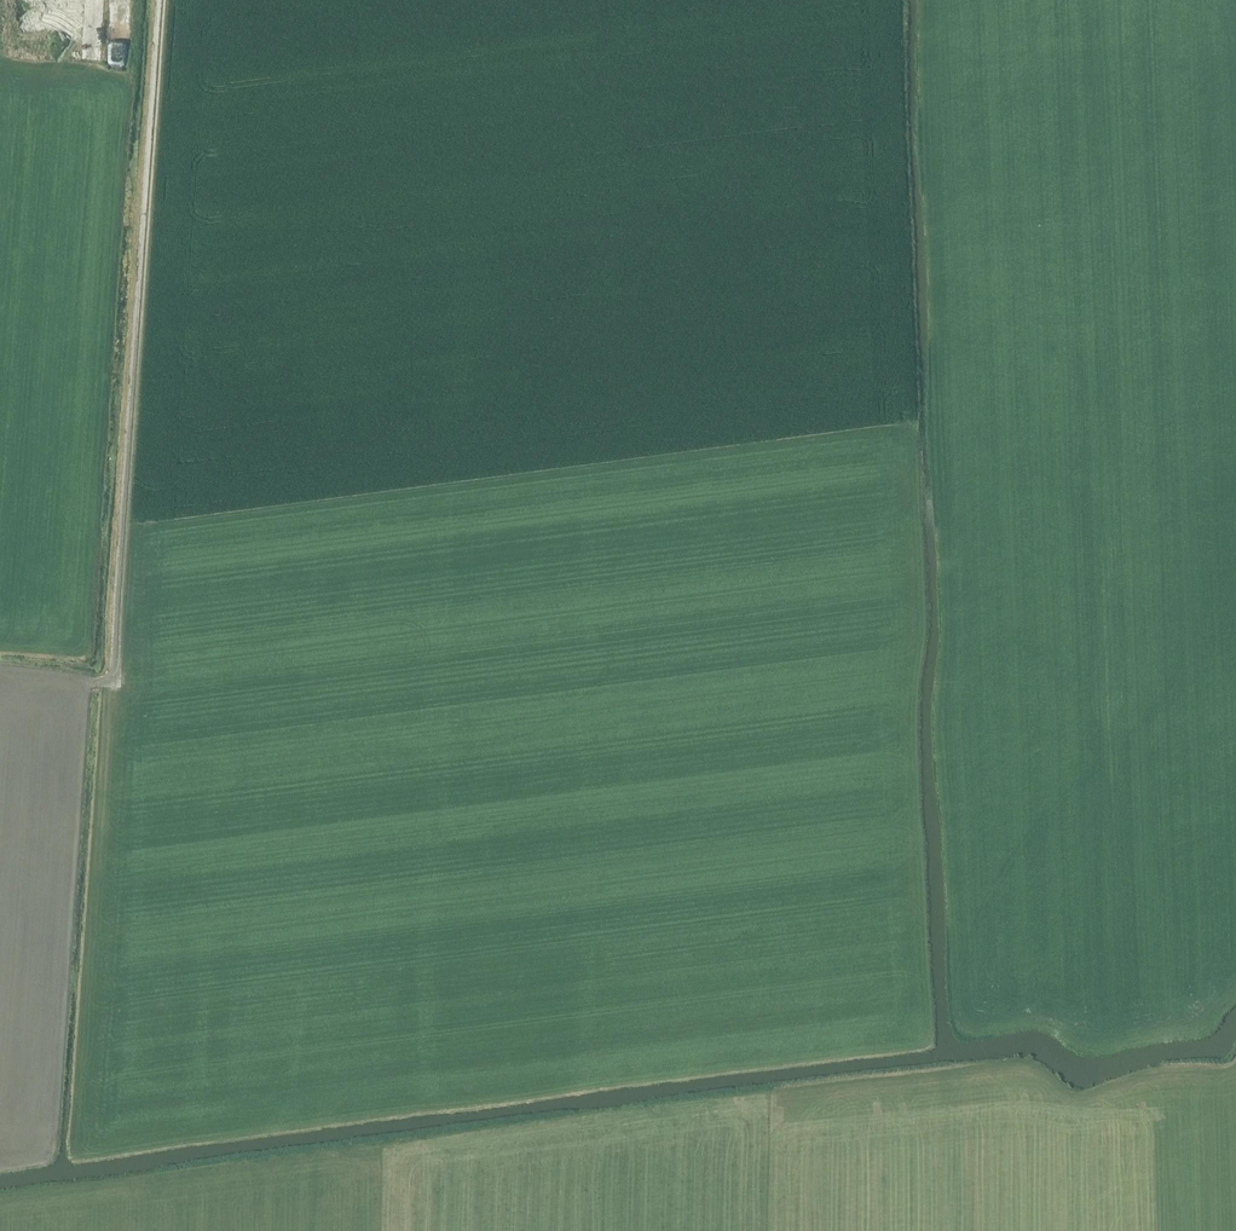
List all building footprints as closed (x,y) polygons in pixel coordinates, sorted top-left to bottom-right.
[(26,34),(73,26),(69,0),(20,0),(26,34)] [(78,79),(69,79),(69,89),(78,90),(78,79)]
